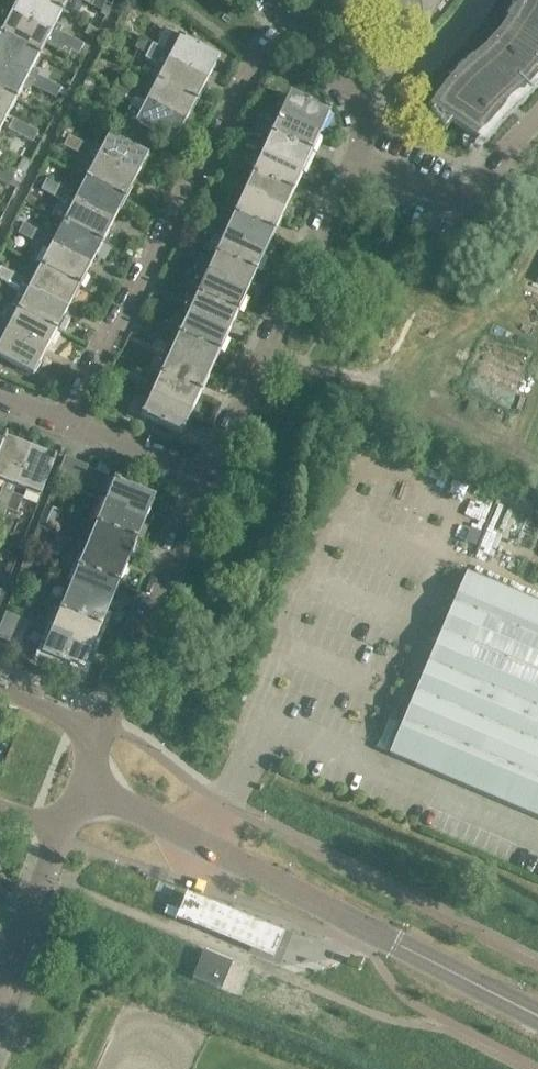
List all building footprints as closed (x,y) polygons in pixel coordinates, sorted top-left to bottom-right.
[(11,12),(50,32),(61,10),(42,0),(17,0),(11,12)] [(61,10),(66,0),(42,0),(61,10)] [(104,0),(92,0),(89,4),(101,11),(107,1),(104,0)] [(423,28),(443,0),(385,0),(423,28)] [(519,11),(515,8),(506,22),(496,35),(500,39),(488,52),(484,49),(470,62),(453,75),(457,79),(446,92),(441,89),(427,110),(431,112),(429,115),(443,134),(449,125),(481,146),(487,138),(496,127),(514,109),(521,103),(533,91),(537,86),(537,0),(524,0),(519,11)] [(0,32),(0,34),(38,54),(45,42),(52,45),(54,42),(57,36),(50,32),(11,12),(0,32)] [(168,58),(202,76),(207,79),(219,56),(184,38),(185,38),(179,35),(165,27),(155,46),(164,50),(162,55),(168,58)] [(57,36),(54,42),(66,48),(71,38),(59,32),(57,36)] [(33,81),(31,85),(32,85),(44,91),(49,82),(36,75),(39,71),(31,67),(38,54),(0,34),(0,63),(33,81)] [(152,44),(140,37),(135,48),(147,54),(152,44)] [(71,38),(66,48),(78,54),(84,44),(71,38)] [(108,42),(103,51),(111,55),(116,46),(108,42)] [(162,69),(156,80),(196,101),(207,79),(202,76),(168,58),(162,55),(164,50),(155,46),(152,44),(147,54),(159,60),(156,66),(162,69)] [(15,98),(22,86),(30,90),(32,85),(31,85),(33,81),(0,63),(0,90),(15,98)] [(156,80),(145,102),(184,122),(196,101),(156,80)] [(49,82),(44,91),(56,98),(61,88),(49,82)] [(124,98),(129,88),(117,82),(112,92),(124,98)] [(132,125),(135,127),(137,128),(138,127),(173,145),(182,127),(184,122),(145,102),(139,99),(141,94),(129,88),(124,98),(130,101),(120,119),(132,125)] [(4,120),(15,98),(0,90),(0,118),(4,120)] [(289,95),(280,114),(299,123),(297,126),(318,136),(329,115),(330,115),(330,113),(325,110),(324,111),(289,95)] [(280,114),(270,137),(310,155),(318,136),(297,126),(299,123),(280,114)] [(332,120),(329,118),(322,133),(331,137),(333,133),(332,120)] [(13,120),(8,129),(20,136),(26,126),(13,120)] [(26,126),(20,136),(33,142),(38,132),(26,126)] [(91,153),(97,156),(137,177),(148,155),(114,137),(114,136),(108,133),(107,135),(108,136),(102,148),(95,144),(93,148),(91,153)] [(69,135),(64,145),(76,151),(81,141),(69,135)] [(270,137),(262,153),(281,161),(279,167),(300,177),(310,155),(270,137)] [(81,141),(76,151),(88,157),(91,153),(93,148),(81,141)] [(300,177),(279,167),(281,161),(262,153),(252,176),(292,194),(300,177)] [(224,154),(221,161),(235,167),(238,161),(224,154)] [(97,156),(86,178),(125,198),(137,177),(97,156)] [(0,175),(0,181),(10,186),(13,180),(15,176),(3,169),(0,175)] [(13,180),(19,183),(23,176),(17,173),(15,176),(13,180)] [(292,194),(252,176),(244,193),(263,201),(261,207),(282,216),(292,194)] [(86,178),(74,200),(114,220),(125,198),(86,178)] [(46,179),(41,189),(53,195),(58,185),(46,179)] [(58,185),(53,195),(65,201),(70,191),(58,185)] [(244,193),(234,215),(274,234),(282,216),(261,207),(263,201),(244,193)] [(74,200),(63,222),(102,243),(114,220),(74,200)] [(234,215),(226,232),(245,241),(242,247),(264,256),(274,234),(234,215)] [(51,244),(91,264),(102,243),(63,222),(51,244)] [(24,223),(18,232),(30,239),(35,229),(24,223)] [(35,229),(30,239),(42,246),(47,235),(35,229)] [(226,232),(215,256),(255,274),(264,256),(242,247),(245,241),(226,232)] [(79,286),(91,264),(51,244),(40,265),(79,286)] [(215,256),(207,273),(226,282),(224,287),(245,297),(255,274),(215,256)] [(40,265),(29,287),(68,308),(79,286),(40,265)] [(0,268),(0,279),(8,283),(13,273),(0,267),(0,268)] [(24,297),(17,310),(56,330),(68,308),(29,287),(23,284),(25,279),(13,273),(8,283),(20,290),(18,294),(24,297)] [(207,273),(197,295),(237,314),(245,297),(224,287),(226,282),(207,273)] [(197,295),(189,312),(208,321),(206,327),(227,337),(237,314),(197,295)] [(6,331),(45,352),(56,330),(17,310),(10,322),(4,319),(2,323),(0,328),(6,331)] [(189,312),(178,336),(218,355),(227,337),(206,327),(208,321),(189,312)] [(33,375),(43,356),(45,352),(6,331),(0,328),(0,341),(0,358),(33,375)] [(178,336),(170,354),(189,363),(187,368),(208,378),(218,355),(178,336)] [(170,354),(160,376),(200,394),(208,378),(187,368),(189,363),(170,354)] [(160,376),(152,393),(171,402),(169,407),(190,416),(200,394),(160,376)] [(171,402),(152,393),(142,415),(141,415),(140,417),(146,420),(146,419),(181,434),(190,416),(169,407),(171,402)] [(0,450),(0,480),(3,481),(0,490),(0,521),(4,512),(10,496),(14,486),(29,448),(5,438),(0,450)] [(29,448),(14,486),(35,494),(41,496),(53,464),(54,464),(56,458),(55,458),(54,457),(29,448)] [(65,457),(55,482),(67,486),(76,462),(65,457)] [(76,462),(67,486),(78,491),(88,466),(76,462)] [(112,486),(105,502),(125,511),(123,516),(144,524),(149,512),(155,498),(119,483),(113,480),(112,482),(113,483),(112,486)] [(10,525),(20,500),(10,496),(4,512),(0,521),(10,525)] [(105,502),(95,526),(136,543),(142,528),(144,524),(123,516),(125,511),(105,502)] [(58,511),(46,506),(40,522),(51,527),(58,511)] [(95,526),(87,545),(107,553),(105,558),(126,566),(130,556),(136,543),(95,526)] [(87,545),(77,569),(117,586),(124,571),(126,566),(105,558),(107,553),(87,545)] [(49,559),(29,550),(22,568),(35,574),(42,576),(49,559)] [(29,588),(35,574),(22,568),(17,583),(29,588)] [(77,569),(69,588),(89,596),(88,601),(108,609),(112,599),(117,586),(77,569)] [(466,573),(389,753),(537,817),(537,604),(466,573)] [(69,588),(59,612),(99,629),(108,609),(88,601),(89,596),(69,588)] [(17,616),(6,612),(0,626),(0,638),(7,641),(17,616)] [(59,612),(51,631),(71,640),(69,644),(89,653),(99,629),(59,612)] [(17,616),(7,641),(18,645),(28,621),(17,616)] [(44,650),(43,650),(40,655),(76,670),(82,673),(83,671),(82,670),(89,653),(69,644),(71,640),(51,631),(44,650)] [(282,931),(183,889),(172,914),(272,955),(282,931)] [(117,941),(105,937),(99,952),(111,956),(117,941)] [(200,960),(200,959),(193,977),(221,989),(226,977),(232,962),(204,951),(200,960)]
